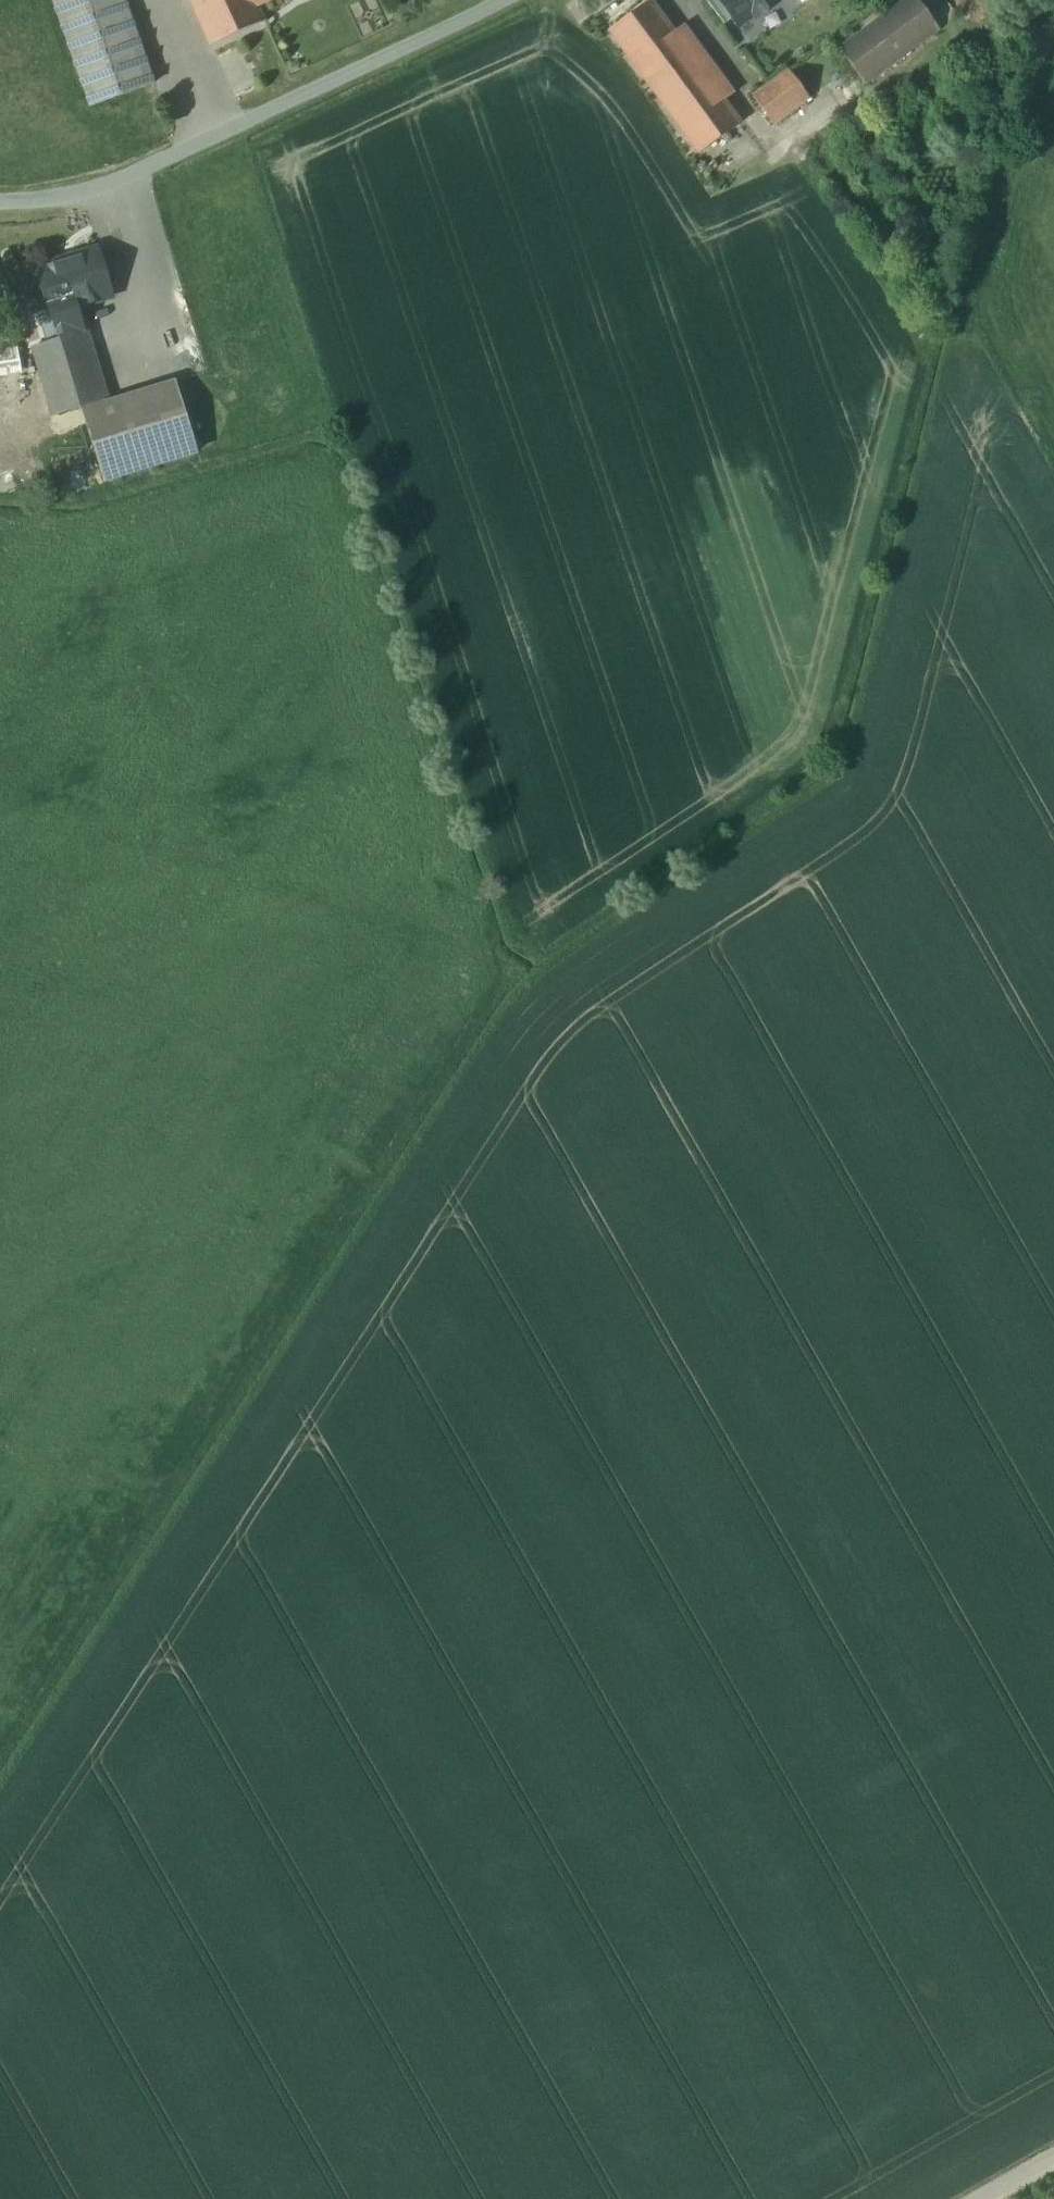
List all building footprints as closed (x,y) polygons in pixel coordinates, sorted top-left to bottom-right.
[(131,0),(61,0),(95,92),(157,70),(131,0)] [(210,37),(267,12),(262,0),(194,0),(210,37)] [(668,0),(632,0),(608,17),(699,142),(747,108),(668,0)] [(810,86),(855,54),(869,73),(946,16),(934,0),(886,0),(840,34),(815,0),(745,0),(765,28),(767,26),(790,58),(753,85),(774,113),(810,86)] [(59,410),(77,404),(99,475),(201,443),(176,366),(110,387),(82,300),(116,290),(97,224),(29,244),(47,301),(25,308),(59,410)]
